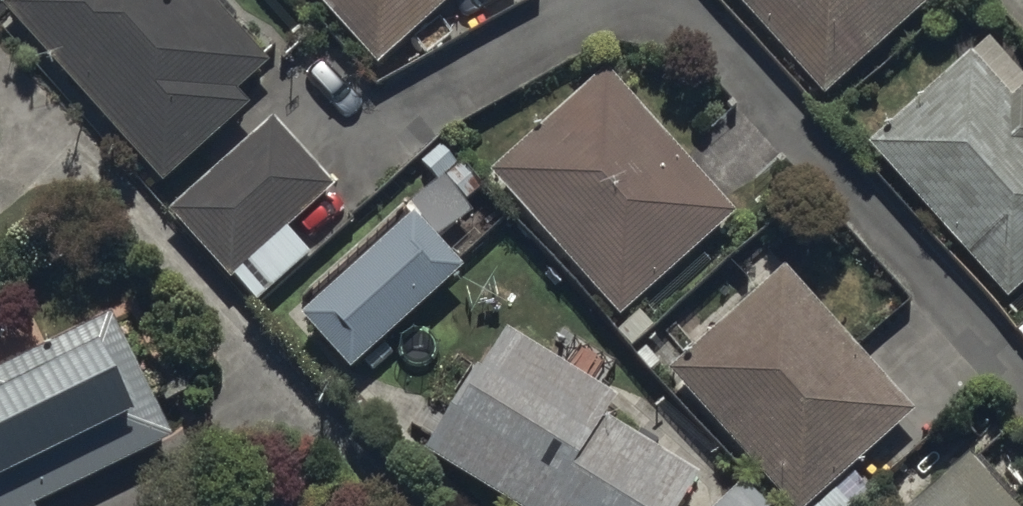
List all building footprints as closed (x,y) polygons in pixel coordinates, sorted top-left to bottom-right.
[(2,5),(165,183),(249,105),(238,93),(270,64),(212,0),(7,0),(2,5)] [(376,68),(451,0),(315,0),(376,68)] [(823,97),(932,0),(736,0),(823,97)] [(990,39),(869,146),(1007,300),(1022,286),(1022,73),(990,39)] [(735,213),(605,71),(480,186),(610,327),(735,213)] [(337,187),(271,116),(169,210),(256,305),(310,255),(289,231),(337,187)] [(302,318),(351,372),(469,267),(419,210),(412,216),(402,205),(301,294),(313,308),(302,318)] [(786,268),(670,372),(790,505),(813,505),(916,414),(786,268)] [(174,442),(115,316),(0,370),(0,505),(38,505),(174,442)] [(425,457),(510,505),(687,505),(704,477),(605,421),(619,397),(499,328),(425,457)] [(916,505),(1016,505),(973,456),(916,505)] [(742,481),(715,505),(765,505),(742,481)]
